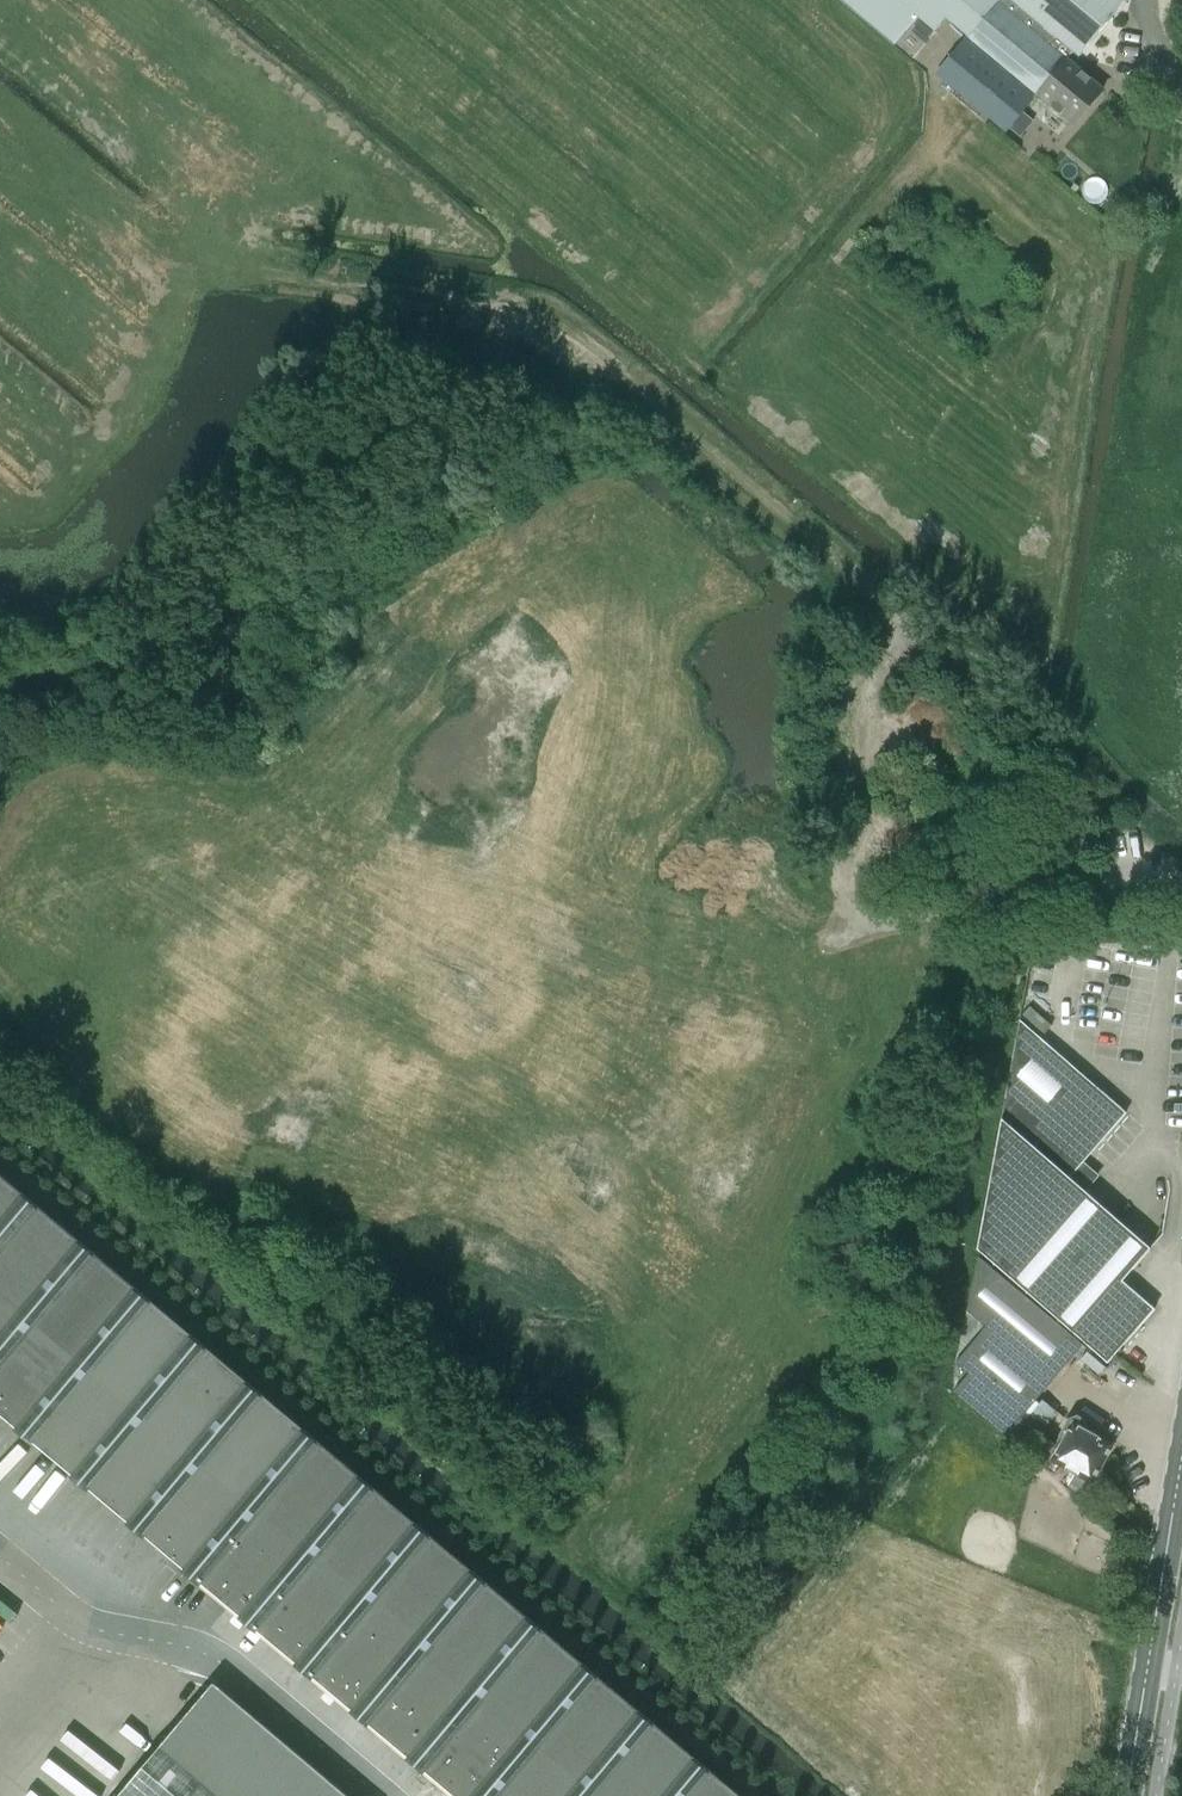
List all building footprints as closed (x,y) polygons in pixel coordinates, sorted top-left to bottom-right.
[(1026,86),(1031,91),(1072,124),(1102,87),(1066,57),(1073,50),(1079,55),(1127,0),(841,0),(892,44),(916,16),(933,32),(945,18),(967,37),(1026,86)] [(934,74),(1006,133),(1036,97),(964,38),(934,74)] [(1021,1019),(979,1248),(1109,1362),(1156,1308),(1124,1280),(1152,1247),(1087,1190),(1101,1174),(1085,1160),(1127,1112),(1021,1019)] [(459,1795),(741,1795),(0,1173),(0,1410),(459,1795)] [(963,1381),(955,1390),(1027,1449),(1041,1432),(1023,1417),(1083,1344),(979,1256),(954,1373),(963,1381)] [(1054,1461),(1075,1473),(1069,1483),(1086,1493),(1092,1482),(1095,1484),(1116,1446),(1091,1432),(1089,1422),(1081,1418),(1072,1421),(1064,1436),(1067,1438),(1054,1461)] [(214,1681),(117,1795),(350,1795),(214,1681)]
